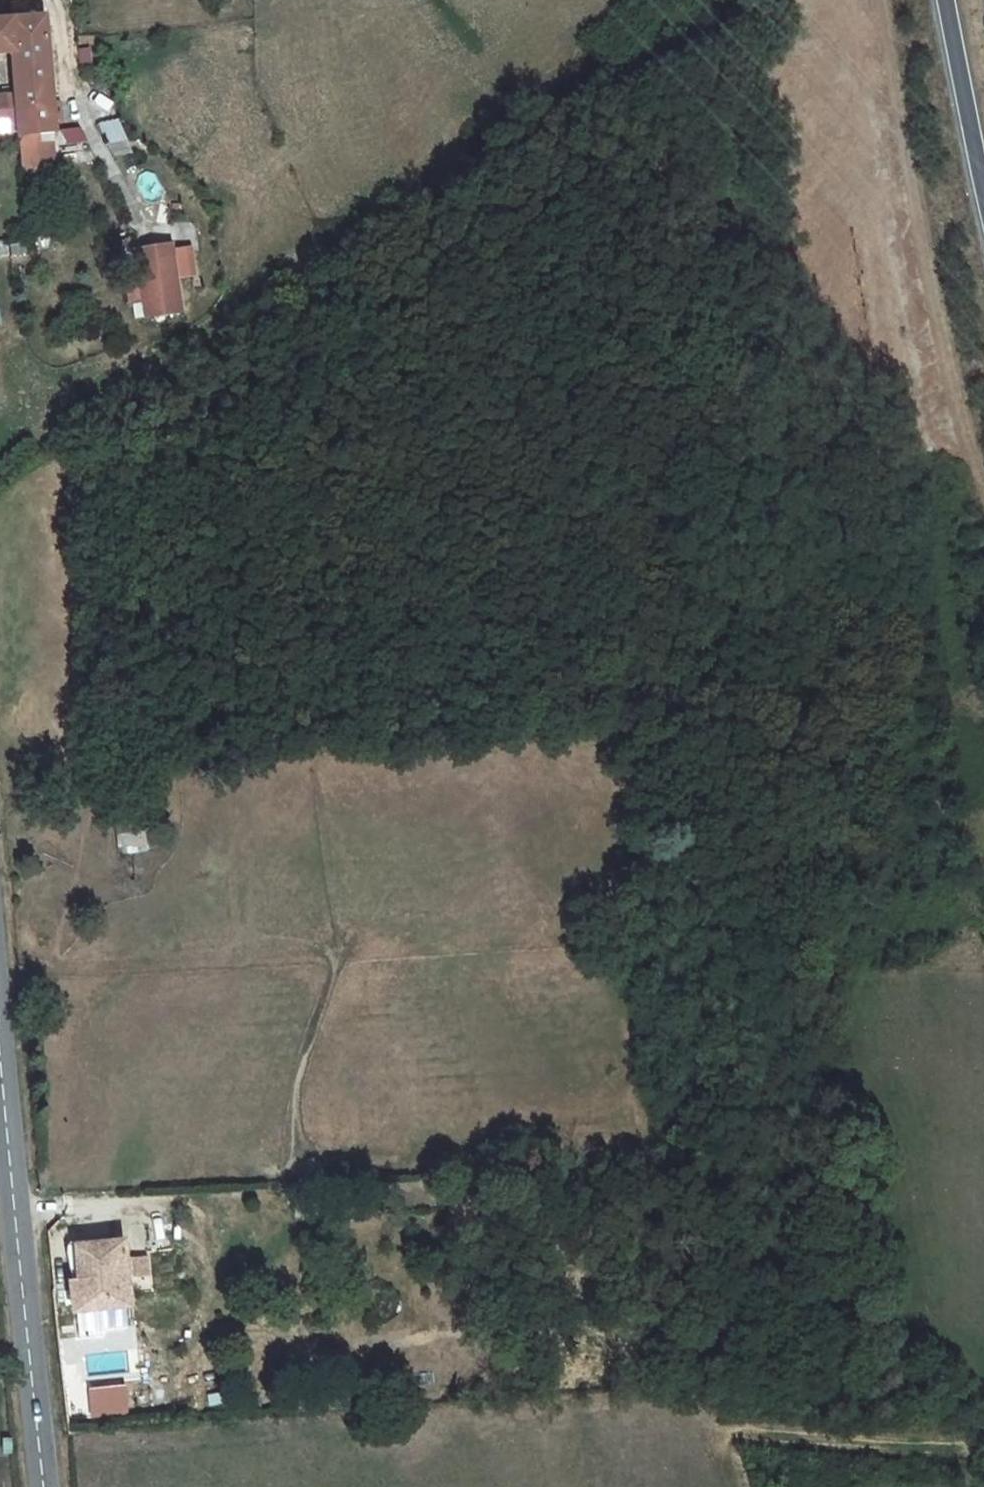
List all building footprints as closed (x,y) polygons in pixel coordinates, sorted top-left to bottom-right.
[(18,127),(22,166),(56,163),(42,14),(8,18),(11,50),(15,92),(18,127)] [(11,50),(8,18),(0,18),(0,51),(11,50)] [(77,49),(79,62),(93,61),(92,48),(77,49)] [(18,127),(15,92),(0,93),(0,128),(18,127)] [(69,147),(87,140),(82,126),(64,132),(69,147)] [(135,250),(145,319),(182,313),(171,245),(135,250)] [(156,856),(153,830),(117,826),(119,852),(156,856)] [(74,1312),(132,1308),(130,1280),(128,1261),(126,1243),(76,1247),(78,1283),(70,1283),(74,1312)] [(130,1280),(150,1278),(148,1259),(128,1261),(130,1280)] [(125,1386),(89,1389),(92,1416),(128,1412),(125,1386)]
